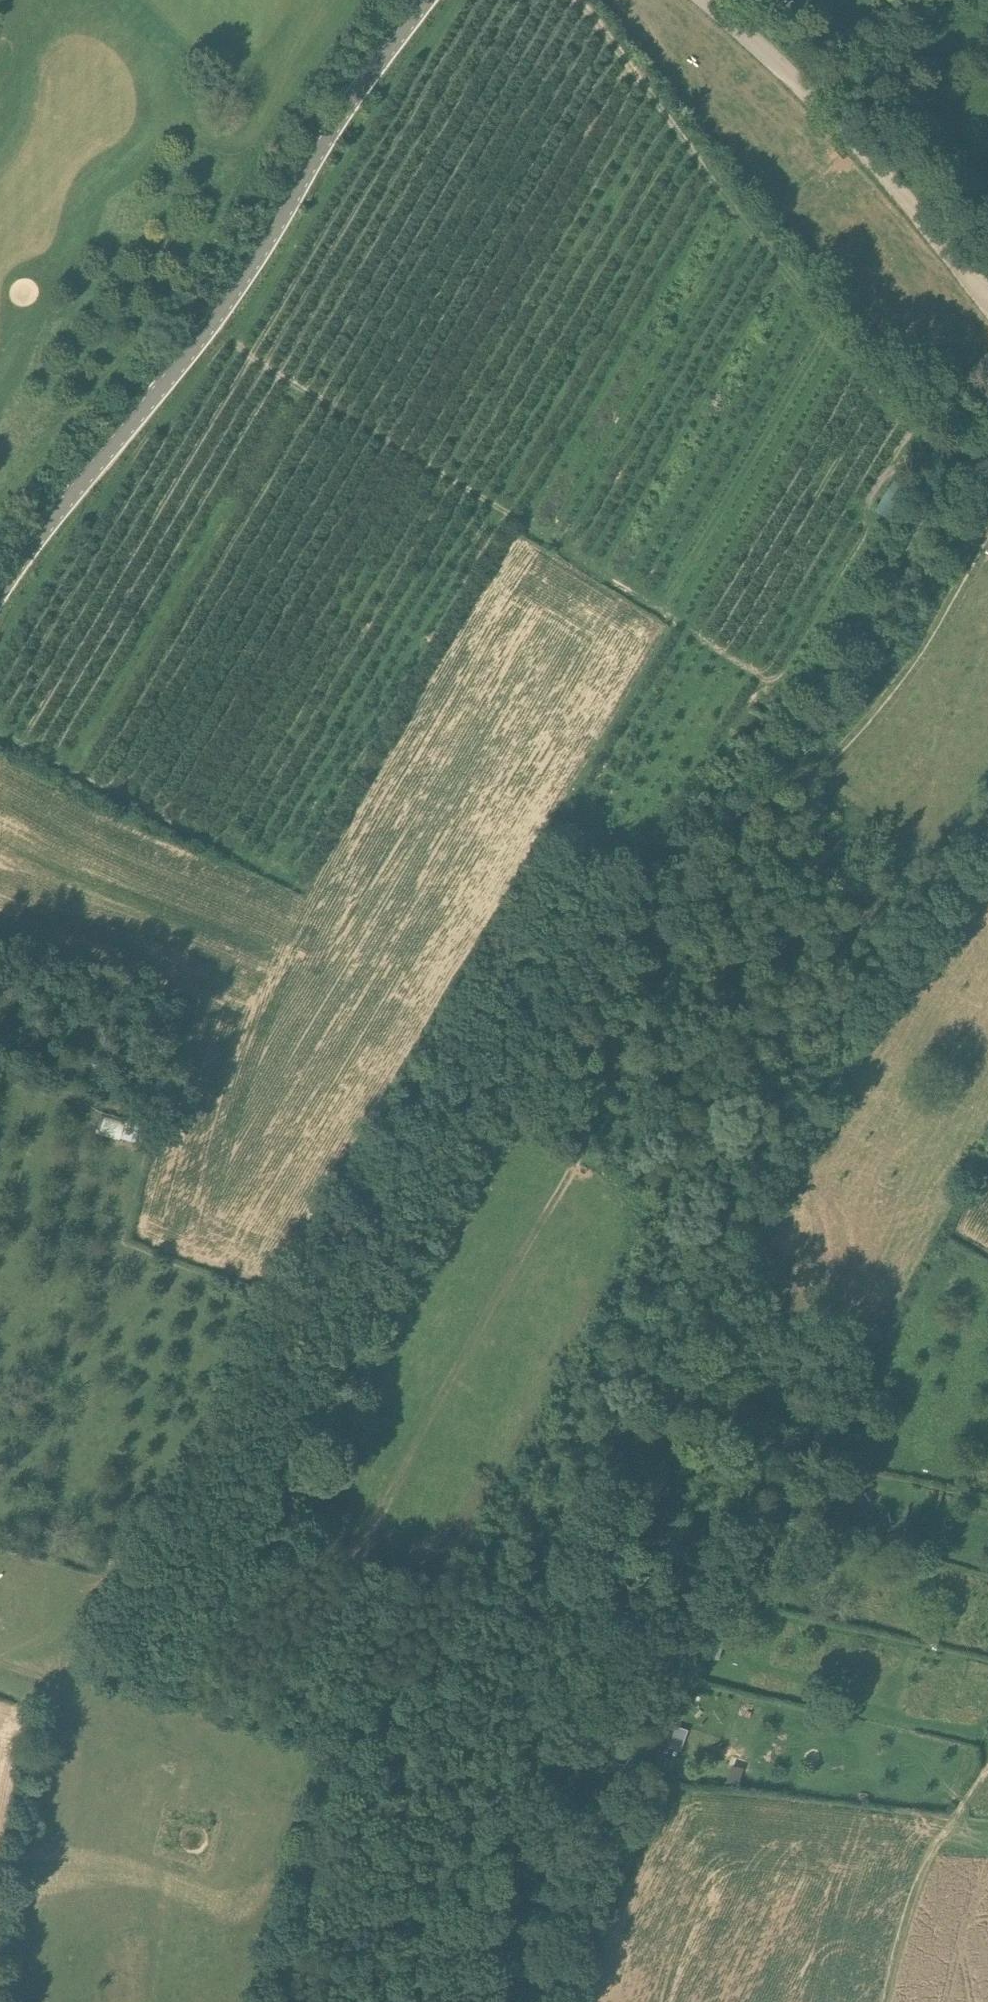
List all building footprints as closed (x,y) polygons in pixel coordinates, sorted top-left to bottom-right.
[(909,487),(897,478),(878,509),(890,517),(909,487)] [(101,1135),(142,1137),(143,1118),(102,1116),(101,1135)] [(858,1490),(841,1499),(847,1511),(865,1502),(858,1490)] [(917,1640),(939,1645),(941,1635),(920,1629),(917,1640)] [(710,1664),(707,1671),(715,1674),(717,1667),(710,1664)] [(681,1753),(684,1744),(672,1739),(669,1749),(681,1753)]
